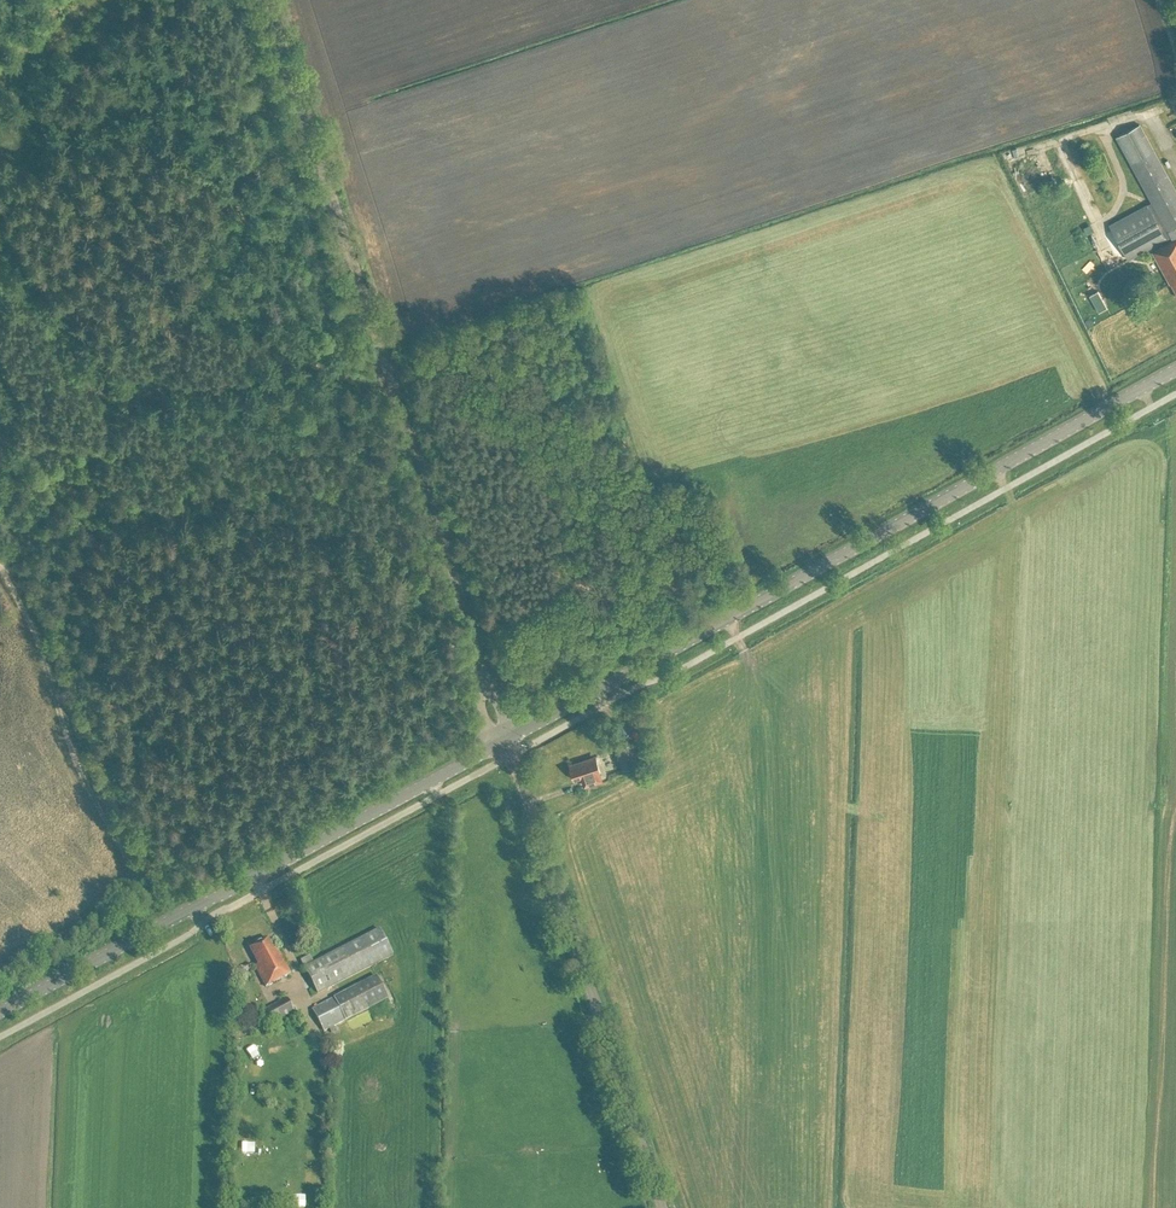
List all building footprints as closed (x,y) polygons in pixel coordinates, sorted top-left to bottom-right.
[(1175,228),(1175,227),(1175,190),(1139,124),(1116,137),(1152,202),(1109,226),(1129,260),(1170,237),(1172,241),(1152,252),(1170,284),(1171,284),(1175,293),(1175,229),(1175,228)] [(1099,312),(1107,307),(1098,290),(1089,295),(1099,312)] [(602,781),(598,771),(593,757),(570,764),(574,779),(581,777),(585,787),(602,781)] [(379,931),(304,969),(317,995),(393,957),(379,931)] [(277,950),(274,951),(268,940),(249,950),(258,966),(255,968),(266,988),(290,975),(277,950)] [(314,956),(305,959),(308,965),(316,962),(314,956)] [(243,968),(246,973),(252,970),(249,965),(243,968)] [(312,1011),(323,1033),(388,999),(377,977),(312,1011)] [(287,1000),(261,1013),(268,1026),(294,1013),(287,1000)] [(256,1154),(256,1142),(244,1142),(243,1153),(256,1154)] [(310,1171),(322,1171),(322,1161),(310,1161),(310,1171)]
